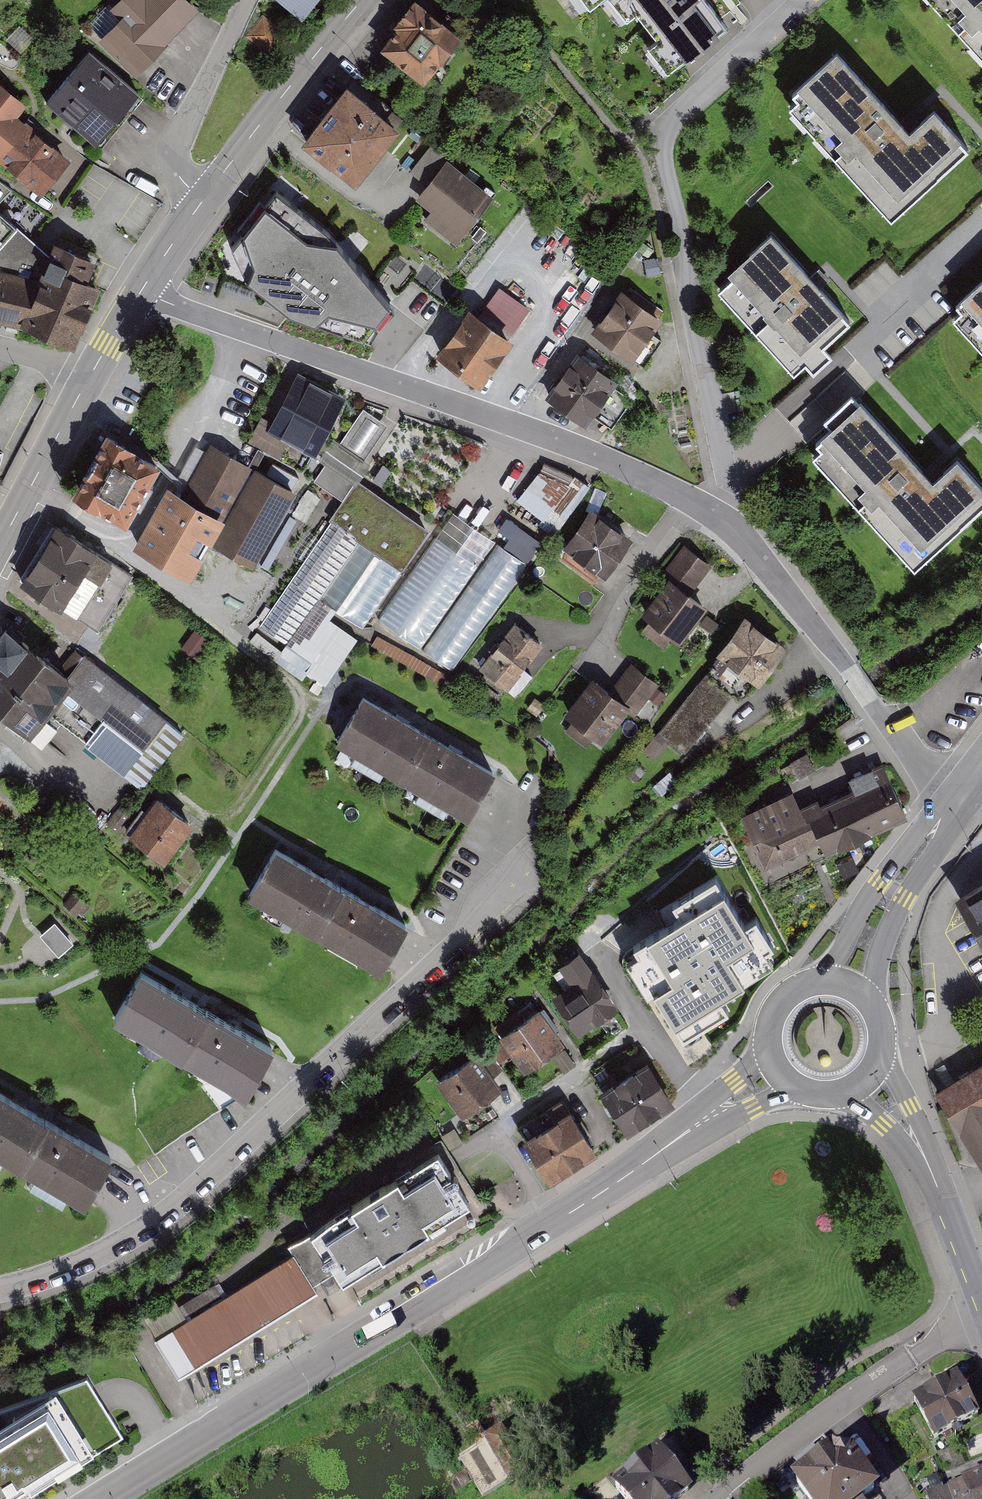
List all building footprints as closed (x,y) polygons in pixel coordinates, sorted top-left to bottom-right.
[(98,38),(134,73),(197,11),(186,0),(119,0),(111,8),(119,16),(98,38)] [(318,0),(283,0),(304,17),(318,0)] [(624,19),(633,12),(673,66),(724,27),(704,0),(610,0),(624,19)] [(981,55),(981,0),(932,0),(981,55)] [(384,48),(423,77),(452,39),(413,10),(384,48)] [(89,47),(47,99),(96,139),(138,87),(89,47)] [(789,105),(891,218),(968,149),(933,109),(908,131),(837,52),(792,92),(797,98),(789,105)] [(400,116),(347,75),(301,134),(355,175),(400,116)] [(39,195),(68,162),(15,117),(24,106),(0,85),(0,162),(39,195)] [(494,191),(447,156),(416,196),(431,208),(424,218),(455,242),(494,191)] [(332,221),(276,178),(232,234),(247,265),(291,299),(363,324),(389,289),(332,221)] [(19,327),(72,347),(98,287),(90,284),(100,259),(51,241),(45,252),(12,223),(5,233),(0,228),(0,323),(19,327)] [(776,236),(719,287),(794,372),(852,320),(815,279),(776,236)] [(429,266),(419,277),(445,301),(455,289),(429,266)] [(946,303),(981,343),(981,270),(946,303)] [(622,285),(591,328),(632,357),(663,314),(622,285)] [(509,338),(467,310),(437,354),(480,382),(509,338)] [(580,350),(548,395),(584,421),(616,376),(580,350)] [(271,420),(261,415),(250,438),(279,452),(285,440),(317,455),(345,395),(294,372),(271,420)] [(811,455),(915,567),(981,505),(981,485),(957,458),(934,480),(860,400),(815,441),(821,446),(811,455)] [(387,426),(361,409),(339,442),(334,439),(319,461),(324,464),(313,481),(341,499),(250,637),(321,684),(428,524),(354,475),(387,426)] [(73,486),(126,516),(160,454),(107,425),(73,486)] [(183,493),(166,484),(132,545),(192,577),(212,541),(251,562),(292,487),(211,442),(183,493)] [(517,500),(556,531),(589,490),(550,459),(517,500)] [(632,540),(590,511),(560,552),(602,582),(632,540)] [(528,564),(452,512),(377,622),(453,674),(528,564)] [(132,574),(52,525),(17,582),(98,630),(132,574)] [(710,566),(684,546),(659,579),(662,582),(638,613),(650,622),(643,631),(665,647),(673,637),(680,642),(708,605),(690,591),(710,566)] [(6,616),(0,624),(0,711),(27,732),(46,708),(124,770),(166,717),(84,652),(72,667),(6,616)] [(786,645),(743,616),(716,655),(759,685),(786,645)] [(540,645),(514,624),(478,669),(516,699),(534,676),(523,666),(540,645)] [(607,688),(593,676),(563,712),(573,721),(566,730),(586,746),(595,735),(602,742),(627,712),(632,716),(657,685),(629,662),(607,688)] [(730,698),(704,676),(644,749),(655,758),(670,740),(685,752),(730,698)] [(336,741),(402,778),(430,729),(364,692),(336,741)] [(496,767),(430,729),(402,778),(468,816),(496,767)] [(820,840),(826,854),(908,816),(883,762),(801,800),(820,840)] [(820,840),(801,800),(795,788),(741,814),(765,865),(820,840)] [(158,793),(129,832),(166,858),(194,819),(158,793)] [(248,891),(314,929),(342,881),(276,843),(248,891)] [(686,921),(629,956),(681,1040),(732,1009),(724,996),(782,960),(753,912),(745,917),(718,872),(672,900),(686,921)] [(409,919),(342,881),(314,929),(381,968),(409,919)] [(954,898),(981,943),(981,881),(954,898)] [(615,1009),(579,953),(559,966),(570,985),(554,995),(577,1032),(615,1009)] [(114,1017),(180,1054),(208,1005),(142,968),(114,1017)] [(274,1043),(208,1005),(180,1054),(246,1092),(274,1043)] [(539,1010),(499,1036),(523,1072),(563,1046),(539,1010)] [(499,1090),(476,1055),(437,1080),(461,1116),(499,1090)] [(933,1091),(980,1166),(981,1165),(981,1062),(933,1091)] [(672,1104),(647,1063),(601,1092),(626,1132),(672,1104)] [(19,1163),(47,1114),(0,1088),(0,1153),(19,1163)] [(594,1151),(568,1110),(524,1138),(550,1179),(594,1151)] [(113,1152),(47,1114),(19,1163),(85,1201),(113,1152)] [(293,1255),(156,1339),(180,1378),(468,1201),(438,1153),(287,1245),(293,1255)] [(191,1315),(225,1294),(218,1281),(183,1303),(191,1315)] [(978,1413),(956,1377),(914,1402),(935,1438),(978,1413)] [(123,1437),(90,1379),(0,1409),(0,1498),(24,1498),(123,1437)] [(789,1479),(803,1498),(879,1498),(882,1498),(851,1455),(841,1463),(830,1448),(789,1479)] [(656,1449),(610,1488),(619,1498),(680,1498),(691,1490),(656,1449)] [(951,1486),(956,1498),(981,1498),(981,1474),(951,1486)]
